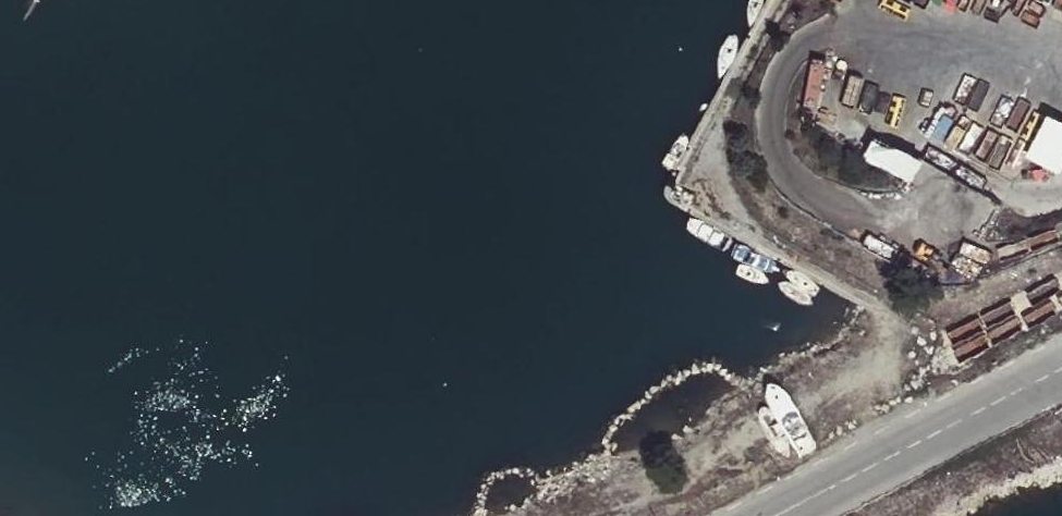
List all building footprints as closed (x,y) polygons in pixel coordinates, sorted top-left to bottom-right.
[(990,234),(1012,190),(933,145),(908,186),(990,234)]
